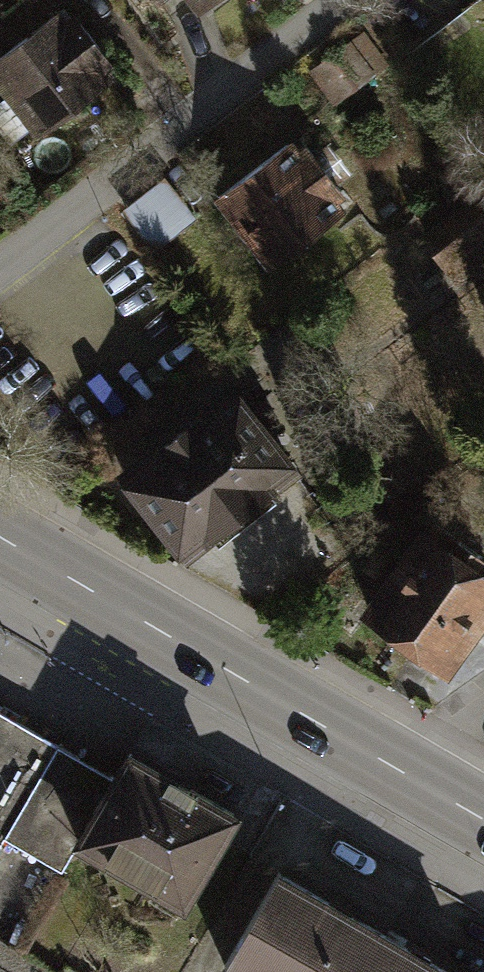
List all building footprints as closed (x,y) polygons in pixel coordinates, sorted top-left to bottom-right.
[(188,22),(217,0),(171,0),(188,22)] [(75,12),(0,69),(0,84),(39,136),(122,74),(75,12)] [(342,219),(287,146),(207,206),(262,279),(342,219)] [(193,218),(162,180),(123,211),(153,249),(193,218)] [(471,200),(424,237),(458,279),(483,259),(483,217),(471,200)] [(282,489),(222,410),(127,482),(187,561),(282,489)] [(482,592),(415,551),(365,631),(432,672),(482,592)] [(7,837),(65,869),(80,842),(115,775),(0,706),(0,849),(7,837)] [(115,775),(80,842),(194,908),(249,809),(132,743),(115,775)] [(289,876),(233,969),(239,971),(450,971),(289,876)]
